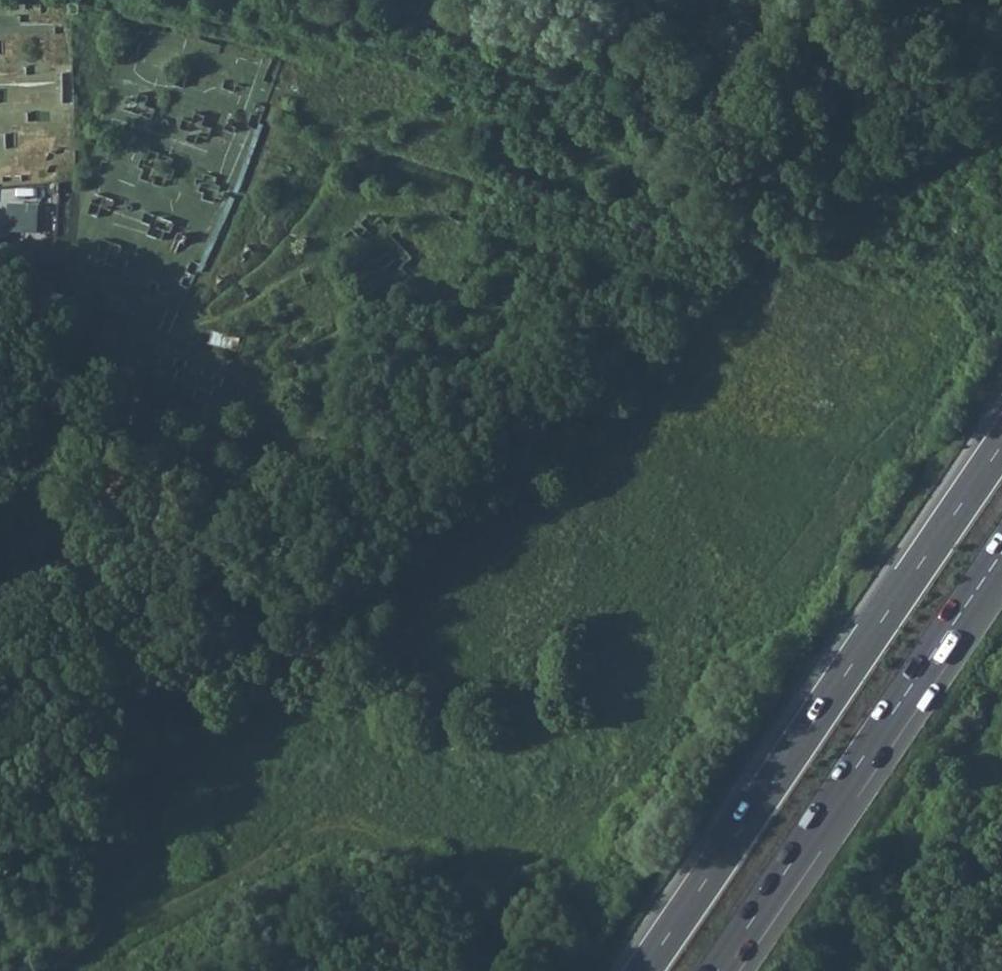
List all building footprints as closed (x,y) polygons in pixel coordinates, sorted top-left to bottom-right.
[(12,201),(9,230),(38,232),(40,203),(12,201)]
